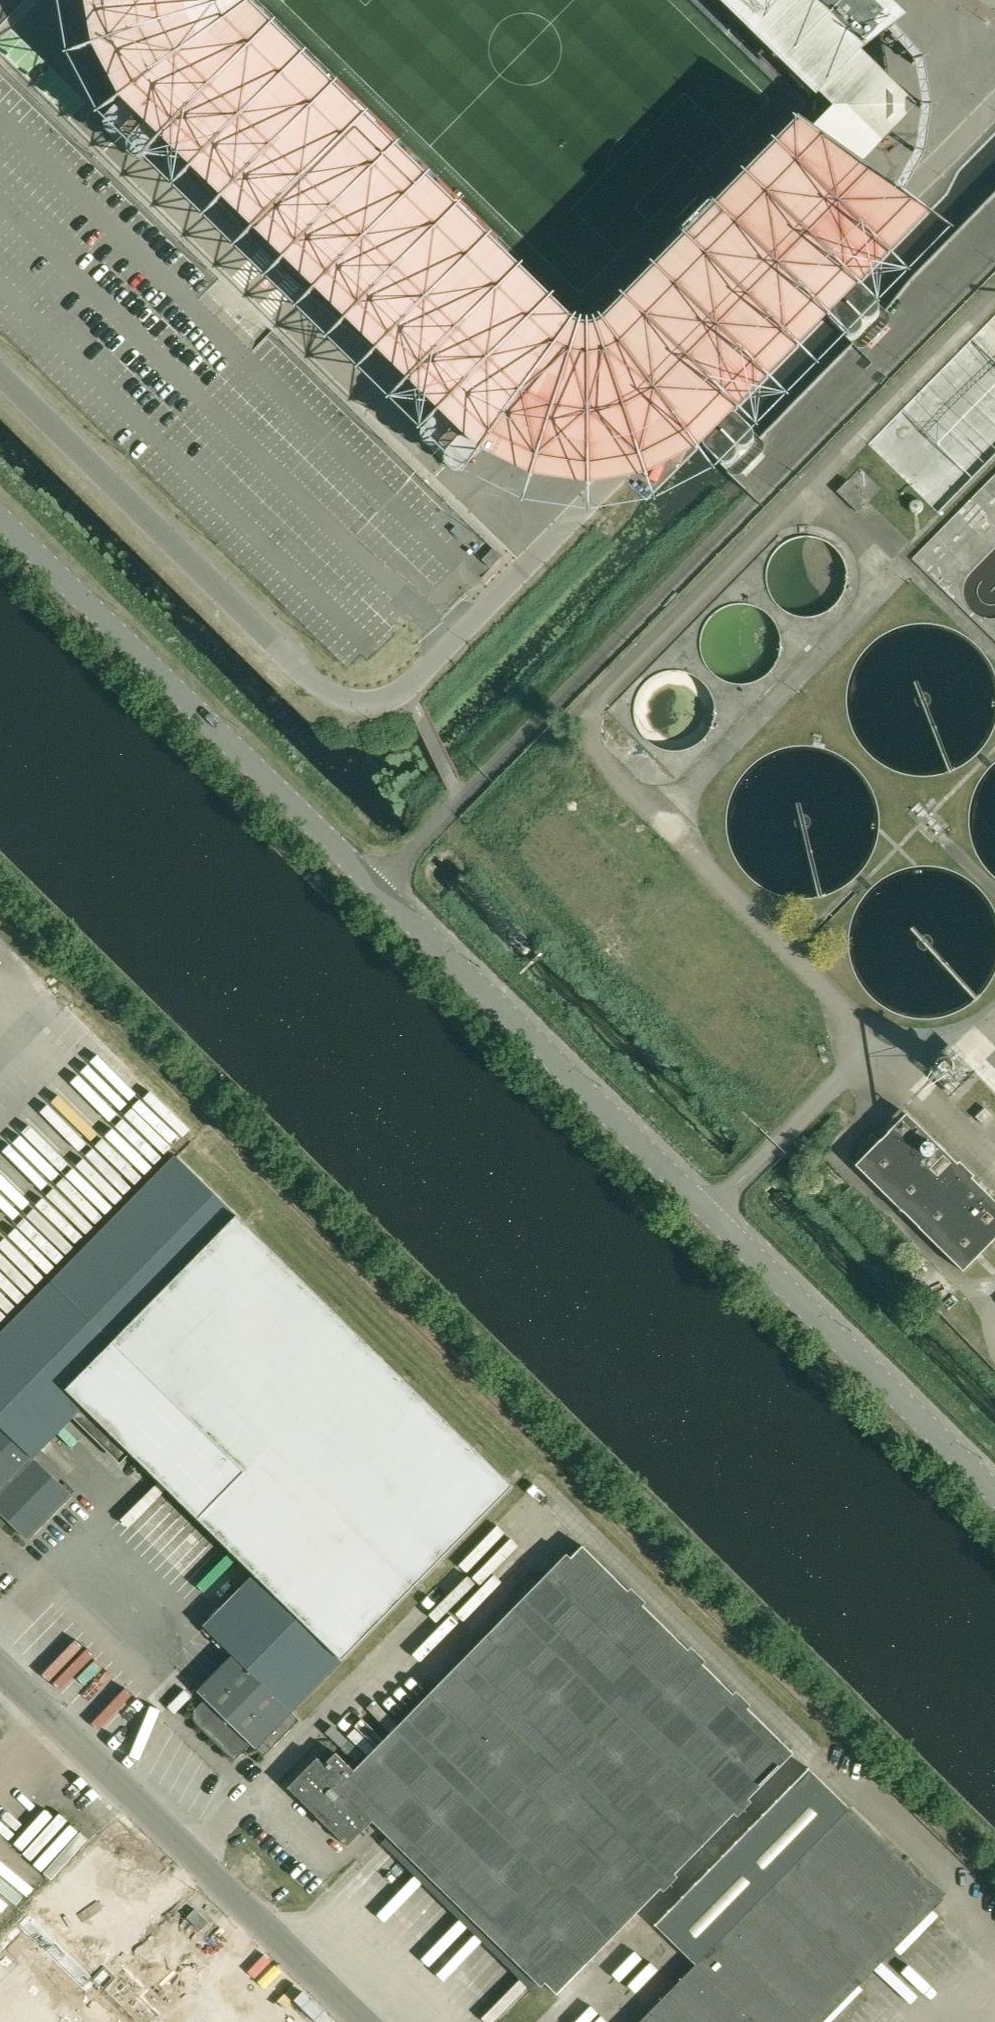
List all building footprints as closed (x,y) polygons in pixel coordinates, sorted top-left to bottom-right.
[(622,485),(662,475),(927,217),(869,161),(917,110),(869,62),(914,17),(896,0),(685,0),(795,108),(606,299),(589,305),(571,303),(559,295),(274,16),(266,4),(265,0),(97,0),(97,2),(106,62),(139,115),(275,245),(303,273),(505,466),(546,478),(590,488),(601,490),(622,485)] [(869,501),(848,480),(837,492),(858,512),(869,501)] [(482,560),(490,568),(501,557),(493,549),(482,560)] [(976,1117),(984,1125),(993,1116),(985,1108),(976,1117)] [(907,1113),(856,1165),(963,1272),(994,1239),(994,1201),(907,1113)] [(86,1405),(134,1452),(258,1574),(206,1627),(234,1655),(293,1713),(517,1487),(256,1233),(177,1156),(8,1328),(86,1405)] [(29,1541),(74,1496),(35,1457),(43,1449),(75,1416),(86,1405),(8,1328),(0,1336),(0,1512),(29,1541)] [(447,1686),(657,1892),(794,1753),(584,1547),(447,1686)] [(301,1722),(293,1713),(234,1655),(199,1691),(207,1699),(197,1709),(195,1713),(195,1718),(198,1724),(236,1762),(253,1745),(266,1757),(301,1722)] [(558,1994),(657,1892),(447,1686),(360,1775),(389,1803),(376,1816),(391,1831),(542,1979),(558,1994)] [(347,1845),(376,1816),(389,1803),(360,1775),(338,1753),(326,1765),(319,1758),(290,1788),(347,1845)] [(937,1894),(850,1808),(808,1768),(654,1925),(655,1926),(656,1926),(696,1965),(641,2021),(812,2021),(937,1894)] [(209,1922),(200,1913),(195,1908),(186,1917),(201,1931),(209,1922)] [(0,1942),(0,2021),(149,2021),(158,2013),(138,1993),(146,1986),(113,1954),(91,1976),(28,1914),(0,1942)]
